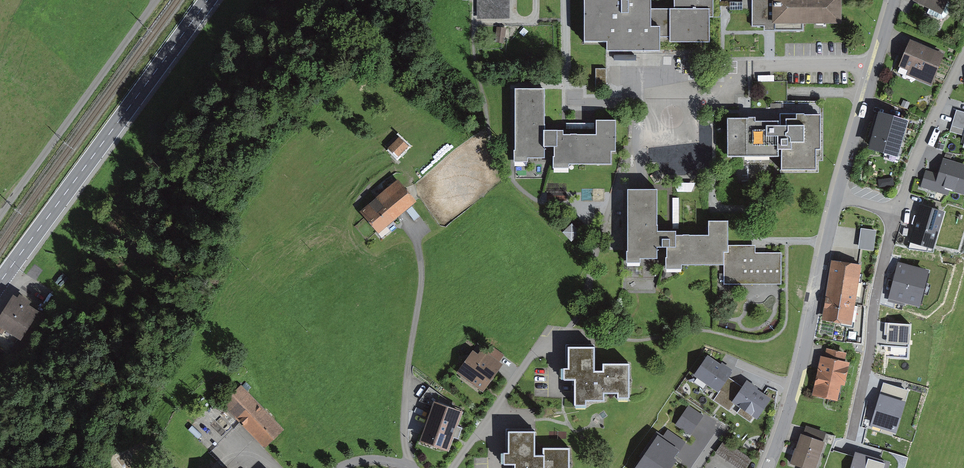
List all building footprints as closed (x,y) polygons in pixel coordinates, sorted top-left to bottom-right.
[(477,19),(509,19),(510,0),(477,0),(477,19)] [(590,43),(611,43),(611,50),(664,50),(664,41),(711,40),(711,15),(716,15),(716,0),(590,0),(590,43)] [(753,0),(743,0),(743,9),(753,9),(753,0)] [(804,21),(839,21),(839,0),(753,0),(753,24),(766,24),(766,28),(804,28),(804,21)] [(941,10),(945,0),(920,0),(941,10)] [(910,40),(898,67),(908,71),(907,75),(931,86),(944,55),(910,40)] [(516,90),(515,161),(528,161),(528,157),(543,157),(543,146),(554,146),(554,166),(569,166),(569,162),(610,162),(610,150),(616,151),(616,119),(597,119),(596,135),(563,134),(563,131),(544,130),(545,91),(516,90)] [(960,143),(963,144),(963,113),(955,110),(949,133),(962,137),(960,143)] [(755,117),(728,117),(728,154),(780,154),(781,166),(816,166),(816,146),(822,146),(821,112),(781,112),(781,120),(755,120),(755,117)] [(897,154),(906,120),(880,113),(871,147),(897,154)] [(397,157),(409,146),(403,141),(392,151),(397,157)] [(963,196),(963,164),(943,158),(939,174),(925,170),(920,187),(948,195),(949,192),(963,196)] [(398,182),(362,211),(378,230),(413,201),(398,182)] [(684,263),(708,263),(708,235),(678,235),(678,229),(659,229),(659,188),(630,188),(629,259),(642,259),(642,256),(660,256),(660,245),(667,245),(667,266),(684,266),(684,263)] [(942,212),(921,205),(911,239),(932,246),(942,212)] [(708,219),(708,235),(708,263),(725,263),(725,282),(780,282),(780,254),(754,253),(754,246),(727,246),(727,219),(708,219)] [(877,230),(860,228),(858,248),(874,250),(877,230)] [(822,321),(852,326),(862,266),(832,261),(822,321)] [(929,270),(897,261),(888,299),(920,307),(929,270)] [(0,318),(0,324),(19,337),(43,304),(21,288),(0,318)] [(913,323),(879,321),(877,360),(911,362),(913,323)] [(594,346),(569,346),(569,368),(565,369),(565,378),(575,378),(575,404),(586,403),(586,398),(604,398),(604,391),(619,391),(619,396),(629,396),(629,363),(603,364),(603,370),(594,370),(594,346)] [(495,348),(490,354),(500,362),(505,356),(495,348)] [(821,356),(812,396),(837,401),(841,385),(846,386),(851,363),(844,361),(846,353),(827,349),(825,357),(821,356)] [(473,352),(458,371),(482,389),(500,364),(482,351),(478,356),(473,352)] [(709,355),(694,376),(718,393),(729,377),(734,371),(709,355)] [(743,387),(729,377),(718,393),(713,400),(729,411),(734,404),(732,402),(743,387)] [(883,381),(869,426),(896,434),(910,389),(883,381)] [(743,387),(732,402),(734,404),(757,419),(771,399),(746,382),(743,387)] [(285,433),(246,389),(229,404),(268,448),(285,433)] [(461,411),(435,402),(421,439),(447,448),(461,411)] [(675,425),(691,436),(704,416),(688,406),(675,425)] [(679,460),(676,457),(686,442),(666,429),(660,437),(657,436),(635,467),(673,467),(679,460)] [(510,431),(510,453),(505,453),(505,463),(515,463),(515,467),(569,467),(569,448),(544,449),(544,455),(534,455),(534,431),(510,431)] [(800,434),(790,464),(803,467),(817,467),(825,443),(800,434)] [(728,443),(722,451),(743,467),(749,467),(754,462),(728,443)] [(851,467),(888,467),(890,462),(855,452),(851,467)]
